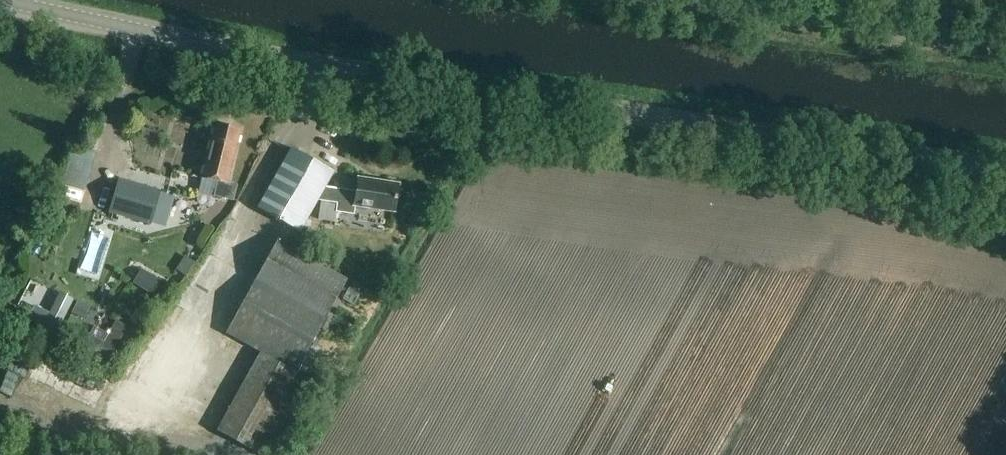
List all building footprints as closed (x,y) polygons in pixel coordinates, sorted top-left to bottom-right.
[(233,201),(237,185),(227,183),(239,130),(216,125),(204,177),(218,181),(214,196),(233,201)] [(354,194),(323,190),(332,174),(290,150),(256,209),(298,233),(318,198),(320,199),(318,217),(334,220),(335,211),(355,214),(355,208),(392,214),(396,186),(356,180),(354,194)] [(118,177),(109,208),(148,220),(158,188),(118,177)] [(312,383),(295,373),(347,278),(278,240),(226,333),(259,351),(217,425),(271,454),(272,454),(312,383)] [(167,285),(140,269),(132,283),(159,299),(167,285)] [(343,299),(354,305),(360,294),(349,288),(343,299)] [(98,353),(108,359),(127,326),(116,320),(103,343),(88,334),(83,342),(100,351),(98,353)]
